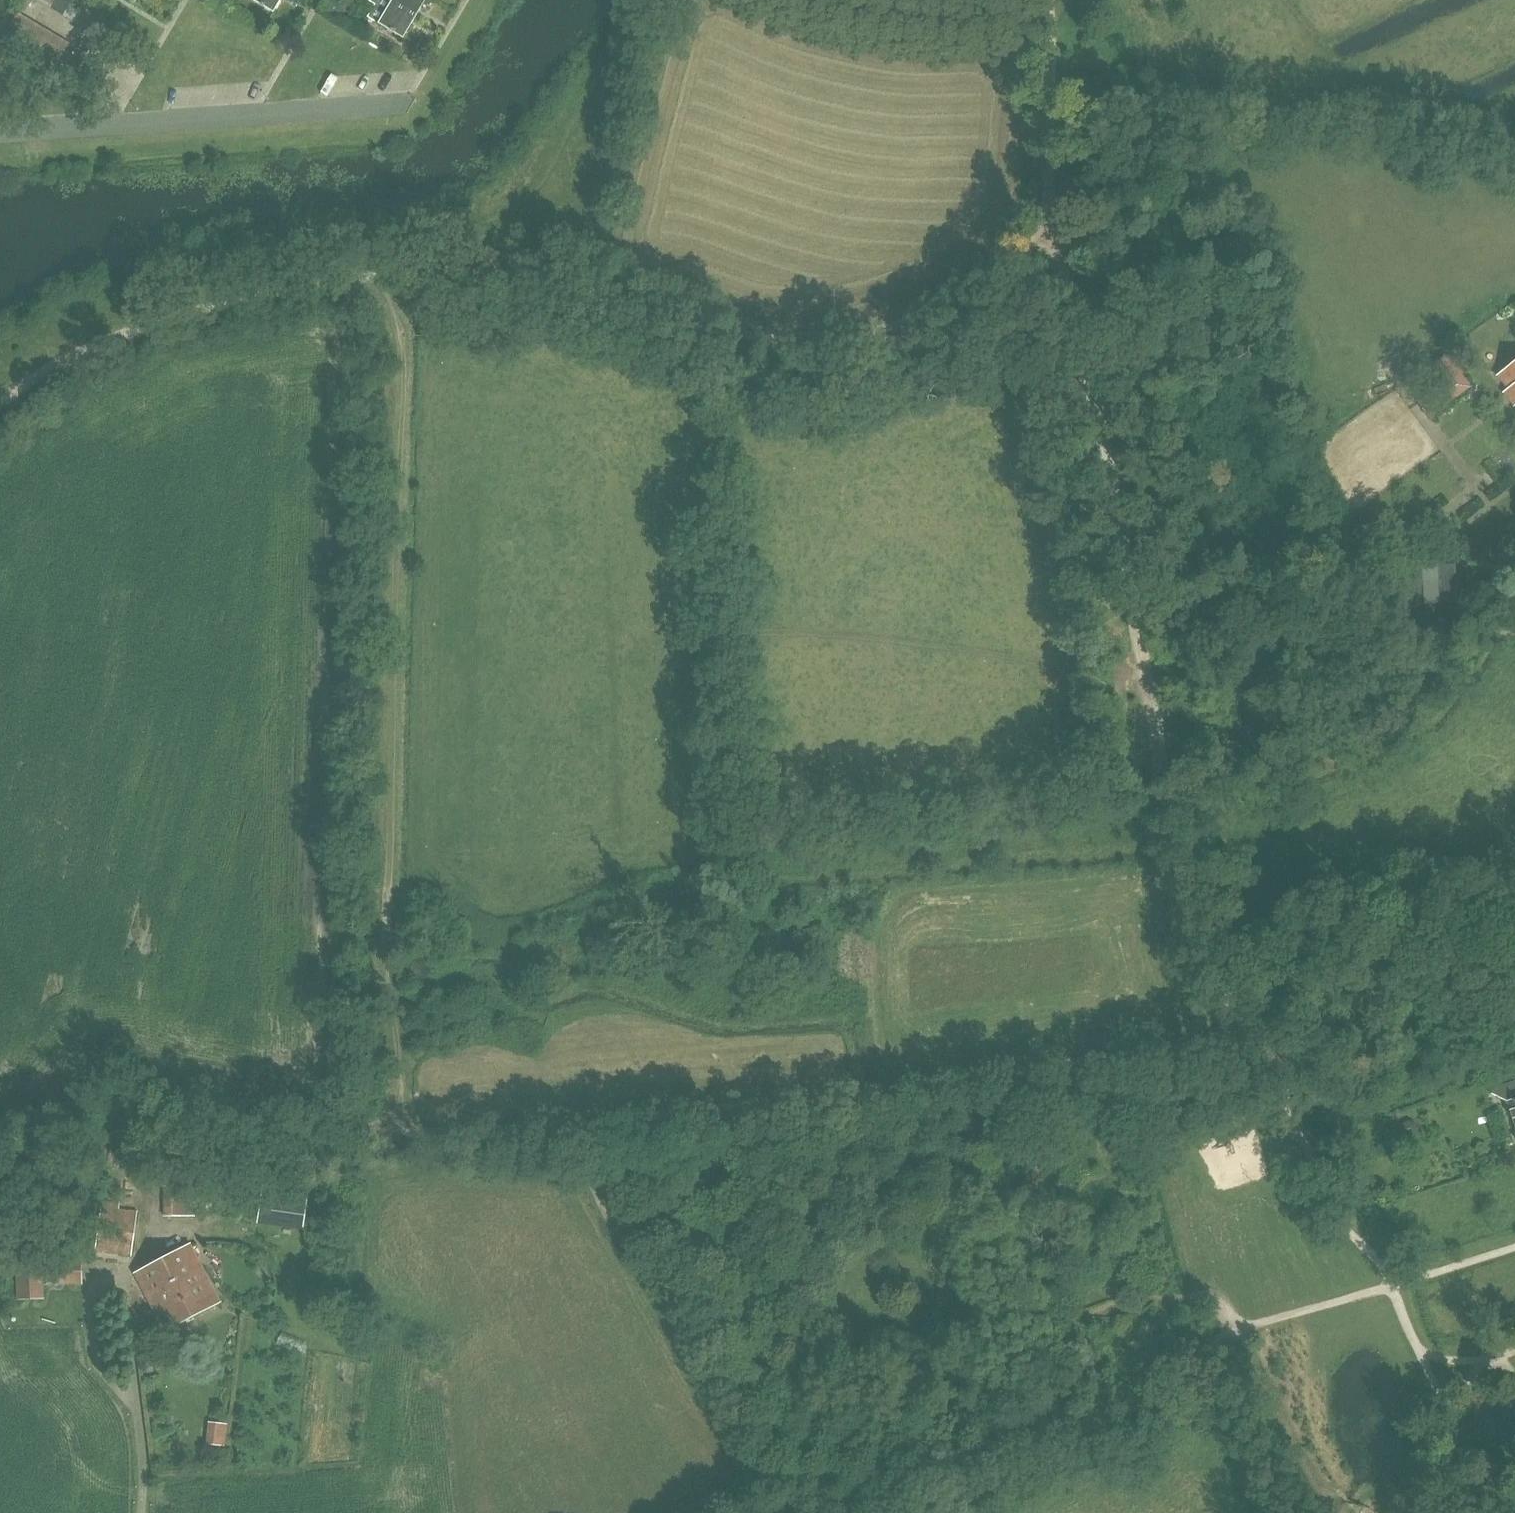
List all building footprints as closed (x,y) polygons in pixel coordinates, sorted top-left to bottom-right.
[(62,12),(75,19),(86,1),(85,0),(69,0),(62,12)] [(248,1),(273,15),(282,0),(248,0),(248,1)] [(347,21),(343,0),(329,0),(331,16),(347,21)] [(387,11),(378,26),(403,41),(415,19),(391,4),(392,2),(388,0),(368,0),(387,11)] [(392,2),(391,4),(415,19),(427,0),(393,0),(392,2)] [(1498,375),(1514,396),(1514,361),(1498,375)] [(1416,399),(1427,416),(1453,397),(1442,381),(1416,399)] [(1455,602),(1455,586),(1454,565),(1391,568),(1393,605),(1455,602)] [(1442,617),(1425,625),(1435,646),(1449,631),(1442,617)] [(1105,1087),(1107,1097),(1123,1096),(1122,1085),(1105,1087)] [(1514,1127),(1514,1098),(1506,1101),(1514,1127)] [(1399,1133),(1405,1137),(1414,1134),(1417,1129),(1415,1122),(1410,1119),(1401,1121),(1397,1127),(1399,1133)] [(176,1170),(158,1170),(157,1184),(165,1184),(164,1215),(194,1215),(193,1184),(175,1184),(176,1170)] [(259,1201),(257,1215),(299,1221),(303,1190),(261,1184),(259,1201)] [(137,1212),(121,1210),(101,1207),(95,1250),(131,1255),(137,1212)] [(136,1273),(137,1274),(142,1284),(151,1279),(153,1282),(158,1279),(163,1288),(201,1269),(189,1245),(136,1273)] [(40,1283),(81,1281),(80,1261),(18,1264),(20,1299),(41,1298),(40,1283)] [(218,1302),(201,1269),(163,1288),(158,1279),(153,1282),(151,1279),(142,1284),(166,1330),(218,1302)] [(362,1327),(360,1342),(371,1343),(373,1328),(362,1327)]
